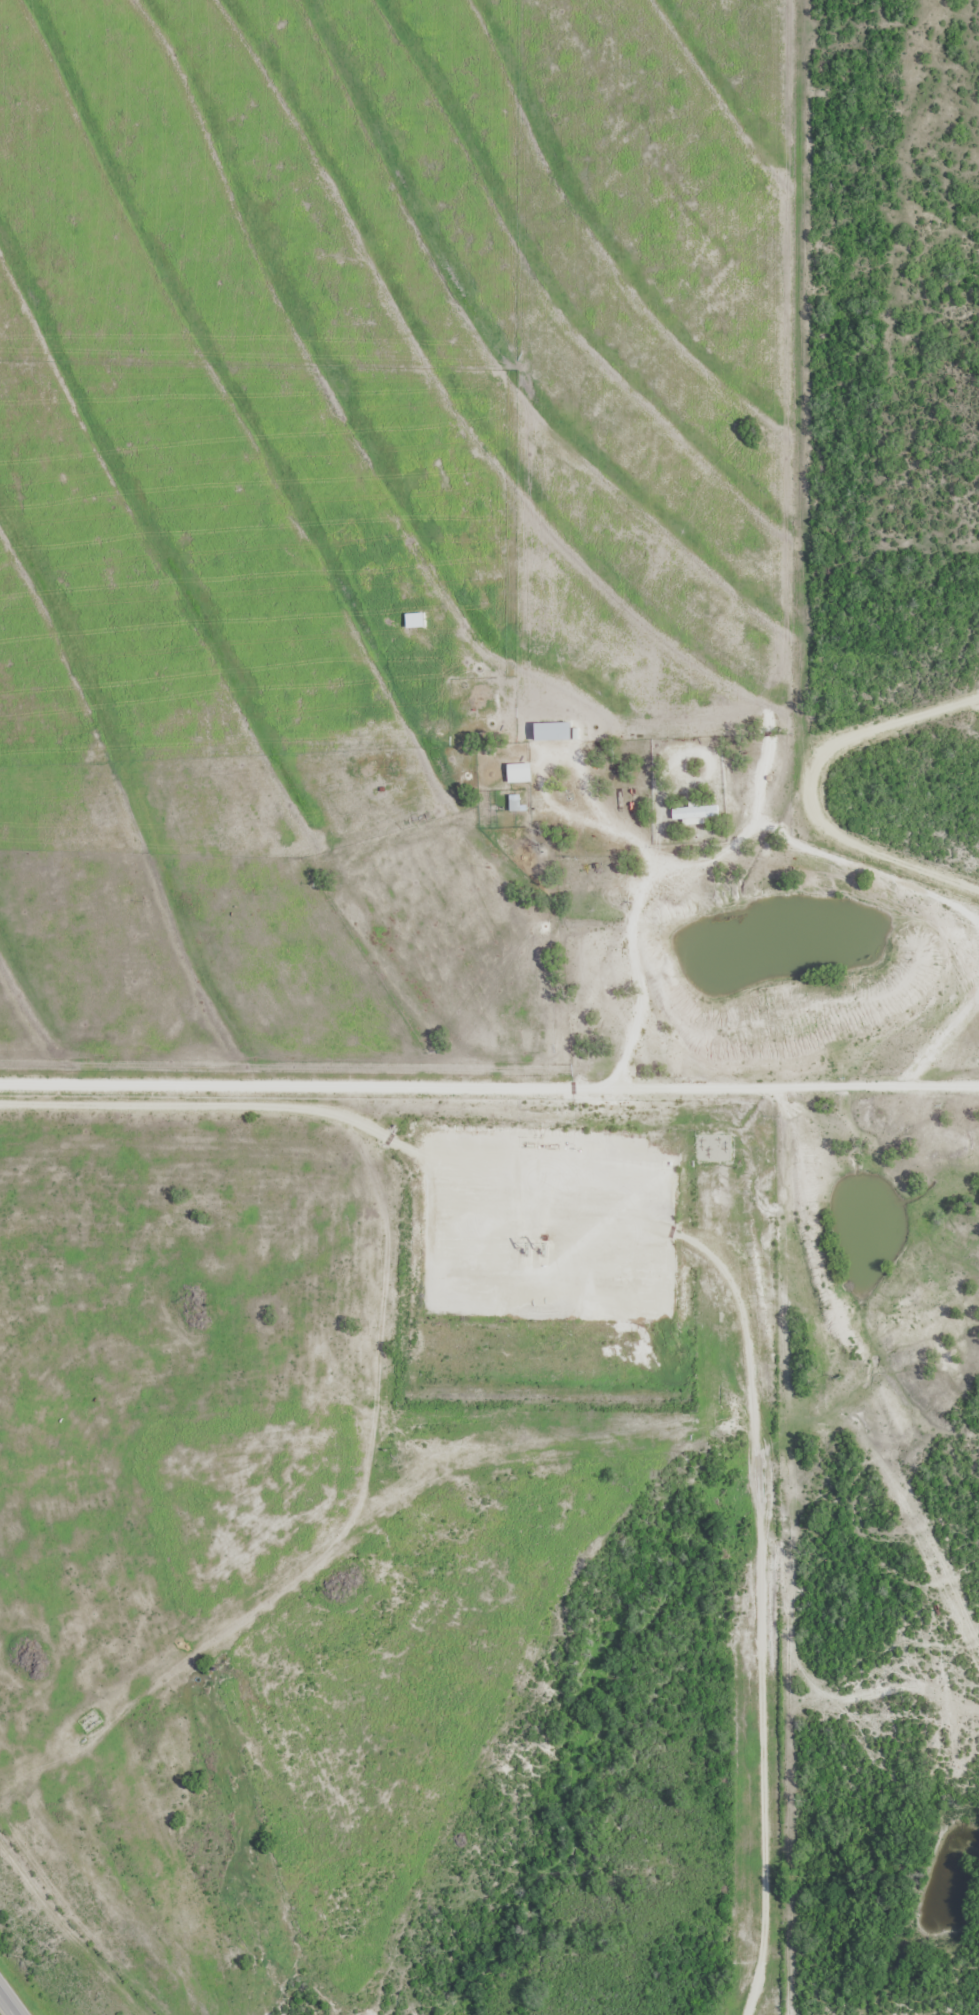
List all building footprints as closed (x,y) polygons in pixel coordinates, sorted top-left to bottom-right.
[(405,614),(424,614),(423,627),(405,626),(405,614)] [(535,740),(535,722),(571,722),(571,740),(535,740)] [(531,763),(531,782),(507,782),(507,763),(531,763)] [(509,809),(509,799),(520,799),(520,802),(527,802),(527,809),(509,809)] [(672,819),(671,808),(716,804),(716,816),(672,819)]
